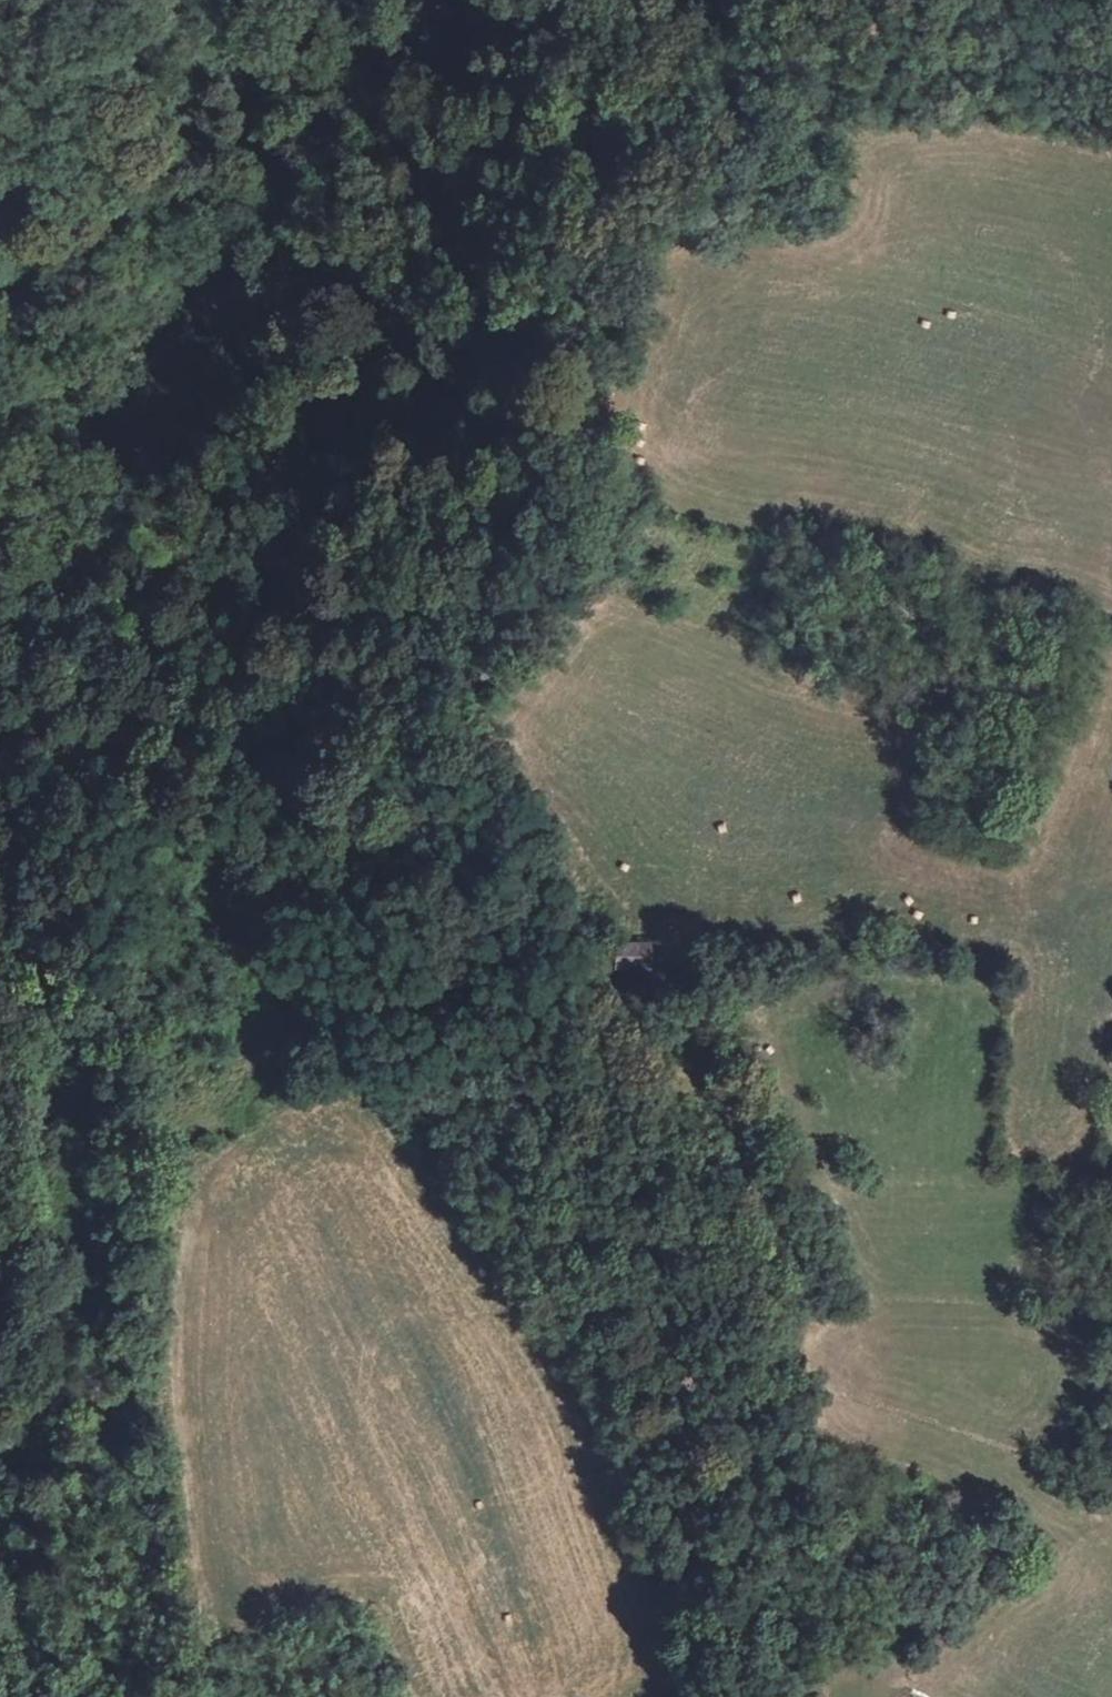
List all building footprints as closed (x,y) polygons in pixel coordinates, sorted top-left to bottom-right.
[(644,943),(617,946),(619,966),(646,963),(644,943)]
